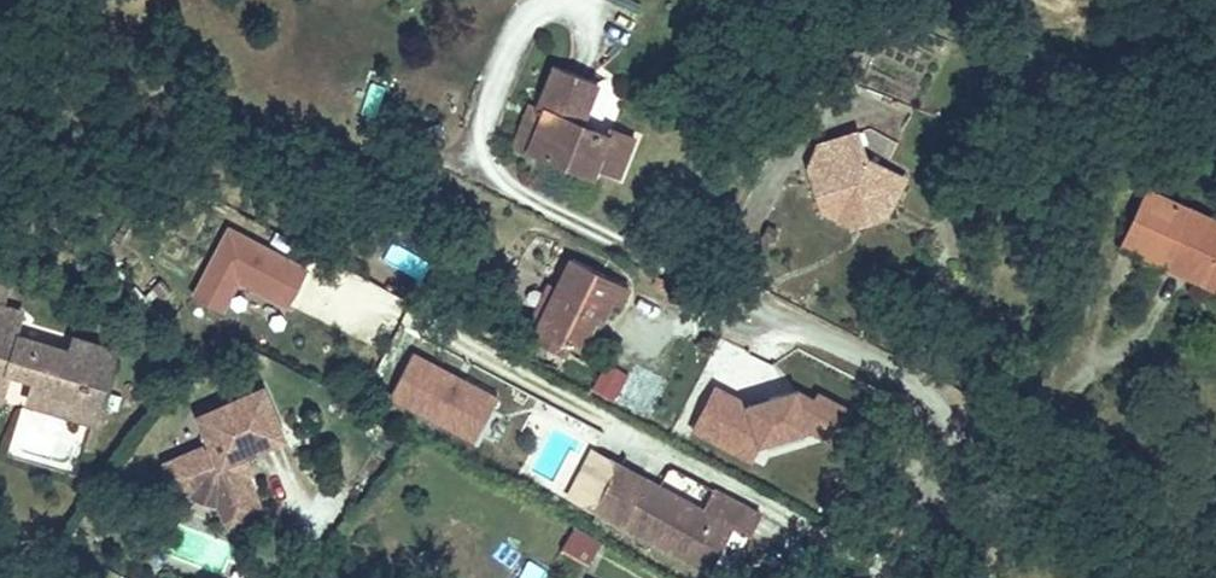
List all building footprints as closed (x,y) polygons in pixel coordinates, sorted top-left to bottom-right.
[(565,101),(544,142),(605,172),(610,163),(631,173),(652,129),(627,117),(621,129),(600,118),(619,78),(575,59),(556,96),(565,101)] [(837,164),(819,170),(830,209),(858,225),(890,216),(909,182),(877,165),(868,136),(832,147),(837,164)] [(1165,262),(1173,248),(1211,268),(1205,282),(1215,288),(1215,217),(1154,184),(1125,240),(1165,262)] [(223,221),(190,295),(225,310),(238,282),(290,305),(310,259),(223,221)] [(1173,248),(1165,262),(1205,282),(1211,268),(1173,248)] [(580,255),(565,283),(541,325),(573,345),(585,352),(603,319),(609,322),(621,303),(628,308),(638,288),(580,255)] [(383,353),(411,299),(328,257),(300,311),(383,353)] [(541,325),(565,283),(557,280),(530,325),(538,330),(533,339),(566,358),(573,345),(541,325)] [(11,392),(14,380),(43,389),(41,396),(89,412),(103,368),(56,354),(25,344),(31,322),(0,313),(0,388),(11,392)] [(63,331),(56,354),(103,368),(89,412),(41,396),(36,413),(105,434),(130,352),(63,331)] [(413,346),(388,396),(475,439),(500,390),(413,346)] [(842,410),(817,395),(813,402),(794,391),(746,405),(715,387),(691,429),(747,461),(757,443),(805,430),(824,441),(842,410)] [(6,410),(11,392),(0,388),(0,408),(6,410)] [(282,446),(258,397),(195,429),(210,458),(168,479),(173,486),(170,487),(178,499),(180,498),(184,505),(197,499),(220,505),(227,519),(254,506),(242,481),(248,463),(282,446)] [(531,403),(517,432),(534,440),(548,411),(531,403)] [(634,482),(611,520),(718,577),(727,577),(747,543),(719,527),(634,482)] [(719,527),(747,543),(766,553),(779,529),(732,502),(719,527)] [(261,518),(254,506),(227,519),(233,532),(261,518)] [(575,525),(562,548),(589,563),(602,539),(575,525)] [(516,577),(541,577),(545,568),(524,559),(516,577)]
